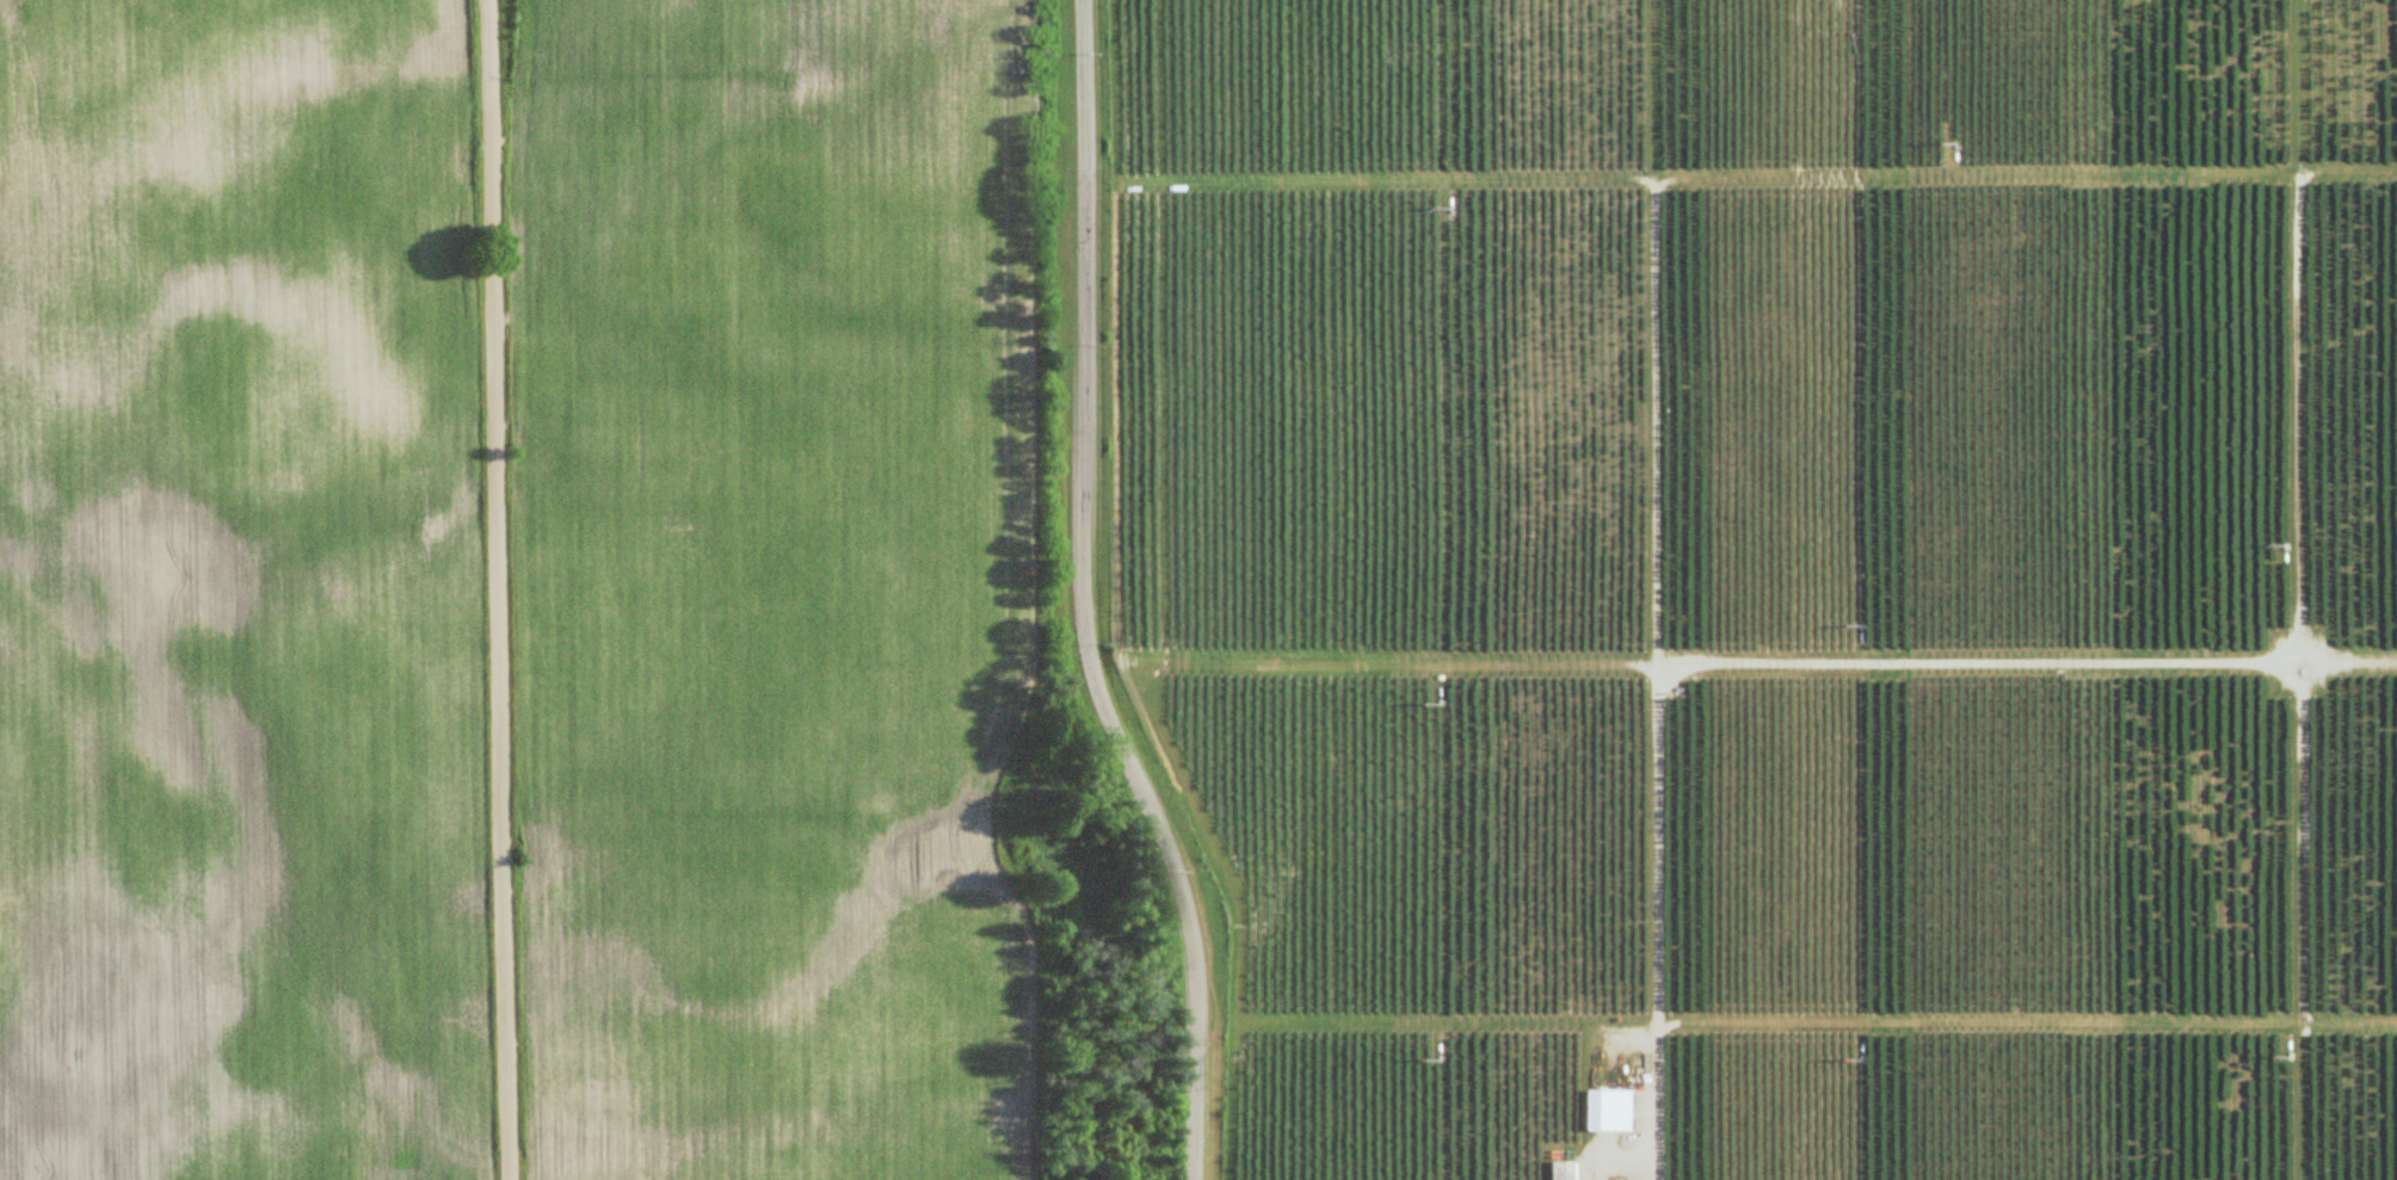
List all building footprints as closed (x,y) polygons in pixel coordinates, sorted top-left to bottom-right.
[(1591,1089),(1592,1130),(1635,1130),(1635,1088),(1591,1089)] [(1575,1169),(1558,1169),(1558,1179),(1575,1179),(1575,1169)]
